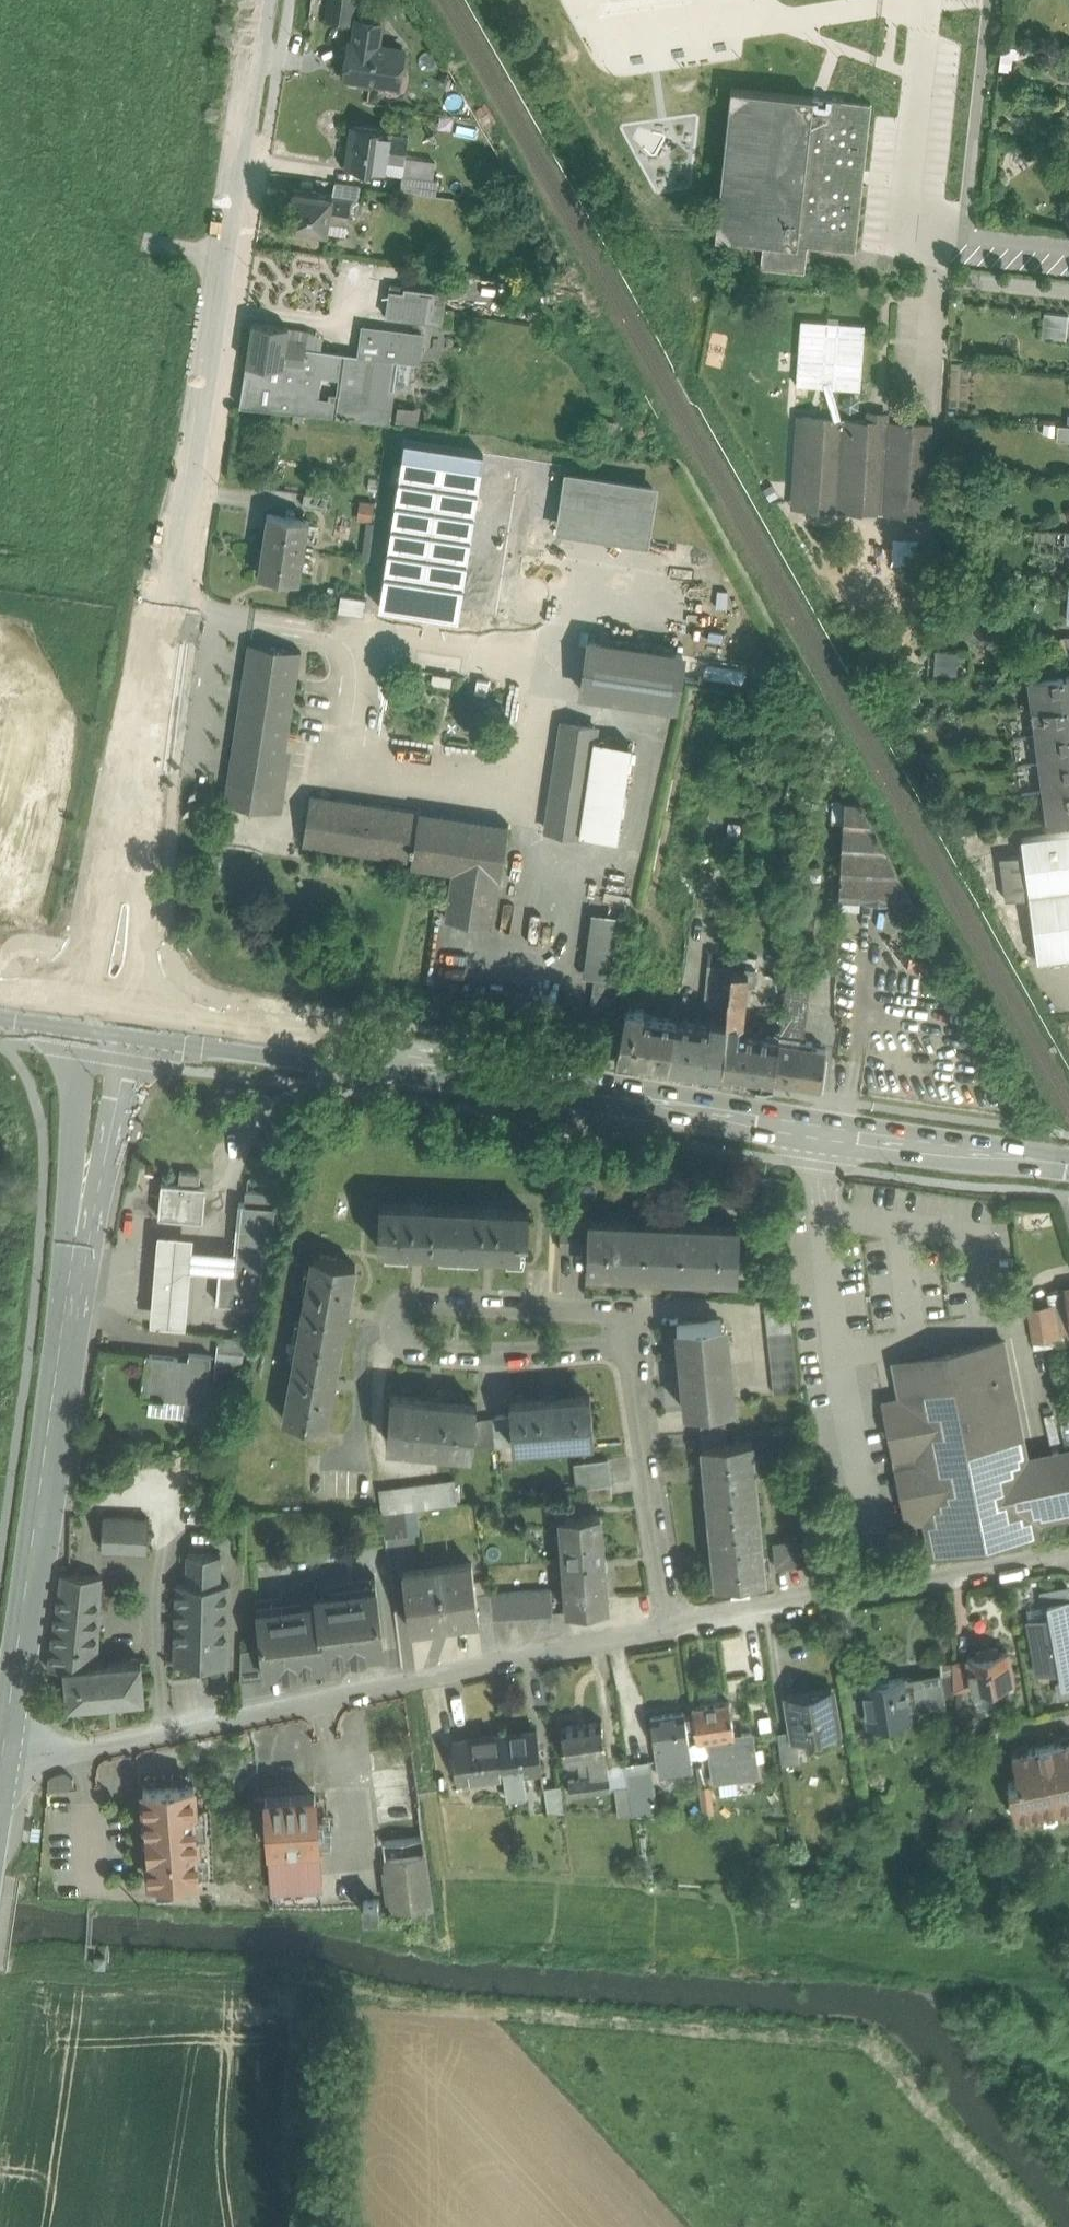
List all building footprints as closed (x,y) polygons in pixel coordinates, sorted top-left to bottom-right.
[(327,18),(351,22),(354,0),(330,0),(327,18)] [(381,21),(357,18),(354,41),(349,41),(344,76),(360,78),(362,83),(371,84),(375,80),(379,81),(380,75),(383,75),(384,74),(392,76),(399,71),(400,71),(404,49),(378,45),(381,21)] [(705,176),(712,79),(684,77),(678,174),(705,176)] [(811,96),(732,87),(716,234),(764,240),(761,266),(805,271),(806,259),(808,244),(856,250),(863,183),(864,177),(865,170),(871,118),(873,102),(844,99),(818,96),(811,96)] [(391,131),(354,125),(348,165),(385,171),(386,159),(405,162),(409,134),(391,132),(391,131)] [(360,184),(335,180),(333,195),(351,198),(357,199),(360,184)] [(333,195),(294,189),(289,225),(327,231),(329,218),(333,195)] [(351,198),(333,195),(329,218),(348,221),(351,198)] [(446,293),(405,287),(405,286),(390,284),(385,315),(442,323),(446,293)] [(1068,314),(1044,311),(1042,336),(1066,339),(1068,314)] [(288,326),(253,321),(247,361),(282,367),(285,346),(287,338),(288,326)] [(307,340),(305,349),(322,351),(324,337),(308,328),(288,326),(287,338),(307,340)] [(401,332),(363,327),(359,356),(397,361),(401,332)] [(285,346),(305,349),(307,340),(287,338),(285,346)] [(305,349),(285,346),(282,367),(298,369),(302,369),(305,349)] [(322,351),(305,349),(302,369),(298,369),(292,412),(336,418),(345,354),(322,351)] [(359,356),(345,354),(336,418),(388,424),(397,361),(359,356)] [(282,367),(247,361),(240,405),(292,412),(298,369),(282,367)] [(420,422),(421,407),(399,405),(397,420),(420,422)] [(867,421),(797,417),(792,503),(927,511),(932,425),(888,423),(888,418),(878,418),(867,417),(867,421)] [(1058,424),(1057,439),(1068,440),(1068,425),(1058,424)] [(379,607),(459,619),(484,451),(404,439),(379,607)] [(654,487),(570,476),(562,524),(647,537),(654,487)] [(286,516),(267,513),(267,516),(263,544),(304,550),(309,522),(309,520),(294,517),(295,509),(288,508),(286,516)] [(304,550),(263,544),(259,572),(258,572),(258,574),(277,577),(276,584),(283,586),(284,578),(300,580),(300,578),(304,550)] [(302,651),(249,642),(248,645),(249,645),(228,780),(227,780),(226,790),(224,803),(277,811),(302,651)] [(682,656),(588,643),(582,690),(674,704),(682,656)] [(937,653),(935,673),(954,675),(957,655),(937,653)] [(451,674),(428,671),(426,680),(449,683),(451,674)] [(1030,677),(1033,706),(1068,701),(1068,672),(1030,677)] [(1033,706),(1037,734),(1068,730),(1068,701),(1033,706)] [(596,726),(564,721),(548,830),(579,835),(594,739),(596,726)] [(1037,734),(1041,762),(1068,759),(1068,730),(1037,734)] [(632,745),(594,739),(580,832),(618,838),(632,745)] [(1041,762),(1044,791),(1068,787),(1068,759),(1041,762)] [(1044,791),(1048,820),(1068,817),(1068,787),(1044,791)] [(420,810),(311,794),(304,844),(411,860),(411,861),(412,861),(420,810)] [(914,901),(861,802),(844,801),(839,897),(914,901)] [(509,824),(420,810),(412,861),(412,866),(413,866),(413,865),(453,871),(499,878),(500,878),(509,824)] [(1021,837),(1024,854),(1000,857),(1005,900),(1029,897),(1037,958),(1068,954),(1068,831),(1021,837)] [(499,878),(453,871),(446,918),(492,924),(499,878)] [(596,909),(582,973),(608,978),(622,915),(596,909)] [(733,952),(709,950),(703,1006),(728,1008),(732,968),(733,957),(733,952)] [(746,958),(733,957),(732,968),(748,971),(749,966),(746,965),(746,958)] [(685,966),(656,961),(653,983),(681,987),(685,966)] [(756,966),(749,966),(748,971),(747,983),(754,983),(756,966)] [(748,971),(732,968),(728,1008),(726,1021),(721,1073),(772,1081),(778,1042),(779,1035),(738,1029),(739,1023),(743,1021),(747,983),(748,971)] [(808,984),(787,981),(779,1035),(778,1042),(799,1045),(808,984)] [(676,1019),(643,1014),(644,1008),(626,1006),(617,1047),(615,1057),(668,1065),(676,1019)] [(709,1024),(676,1019),(668,1065),(721,1073),(726,1021),(710,1018),(709,1024)] [(778,1042),(773,1080),(820,1087),(826,1049),(799,1045),(778,1042)] [(200,1172),(180,1170),(179,1182),(199,1184),(200,1172)] [(204,1186),(163,1182),(161,1181),(158,1216),(166,1216),(196,1218),(196,1219),(203,1220),(206,1185),(204,1185),(204,1186)] [(275,1192),(246,1190),(246,1202),(239,1201),(237,1225),(272,1228),(275,1192)] [(529,1211),(379,1204),(377,1246),(520,1253),(521,1232),(528,1232),(529,1211)] [(740,1226),(588,1219),(588,1226),(587,1250),(586,1268),(738,1274),(740,1226)] [(272,1228),(237,1225),(235,1248),(232,1251),(221,1260),(220,1269),(218,1301),(254,1304),(272,1228)] [(588,1226),(561,1225),(560,1248),(587,1250),(588,1226)] [(191,1247),(193,1235),(160,1232),(151,1320),(185,1324),(191,1266),(220,1269),(221,1260),(232,1251),(191,1247)] [(356,1265),(314,1257),(285,1420),(327,1427),(331,1405),(330,1405),(355,1266),(356,1265)] [(790,1305),(765,1307),(774,1393),(799,1391),(790,1305)] [(1052,1306),(1028,1309),(1032,1337),(1055,1334),(1052,1306)] [(721,1320),(678,1324),(686,1411),(699,1409),(724,1407),(730,1406),(728,1386),(732,1385),(728,1340),(723,1340),(721,1320)] [(245,1336),(219,1333),(215,1364),(241,1367),(245,1336)] [(970,1357),(896,1371),(902,1398),(925,1517),(932,1552),(931,1552),(932,1554),(934,1554),(934,1553),(1038,1533),(1041,1533),(1040,1530),(1037,1519),(1060,1514),(1048,1455),(1026,1459),(1002,1341),(1003,1341),(1003,1339),(1000,1339),(1000,1340),(970,1346),(970,1345),(968,1346),(968,1348),(970,1357)] [(968,1348),(968,1346),(894,1361),(896,1371),(970,1357),(968,1348)] [(211,1353),(189,1351),(189,1357),(146,1352),(142,1393),(157,1395),(157,1397),(164,1398),(164,1396),(185,1398),(183,1414),(205,1416),(211,1353)] [(477,1403),(391,1395),(387,1438),(407,1440),(406,1445),(452,1449),(452,1445),(473,1446),(477,1403)] [(591,1395),(510,1401),(511,1413),(513,1443),(594,1437),(591,1395)] [(884,1401),(908,1521),(925,1517),(902,1398),(884,1401)] [(724,1407),(699,1409),(701,1431),(724,1430),(726,1429),(724,1407)] [(511,1413),(494,1416),(495,1438),(496,1445),(513,1443),(511,1413)] [(494,1416),(481,1417),(479,1439),(495,1438),(494,1416)] [(724,1430),(701,1431),(703,1445),(725,1443),(724,1430)] [(725,1443),(703,1445),(710,1515),(757,1511),(750,1441),(725,1443)] [(1050,1454),(1048,1454),(1060,1514),(1060,1515),(1062,1514),(1068,1512),(1068,1451),(1050,1454)] [(608,1458),(574,1462),(578,1488),(587,1487),(611,1484),(608,1458)] [(454,1478),(379,1488),(383,1514),(418,1510),(458,1505),(454,1478)] [(611,1484),(587,1487),(588,1499),(612,1496),(611,1484)] [(383,1514),(382,1514),(385,1537),(420,1533),(418,1510),(383,1514)] [(757,1511),(710,1515),(716,1585),(764,1581),(762,1558),(762,1557),(757,1511)] [(601,1513),(560,1516),(564,1561),(604,1558),(601,1513)] [(150,1517),(104,1515),(102,1548),(148,1550),(150,1517)] [(812,1538),(774,1542),(776,1566),(814,1562),(812,1538)] [(222,1553),(188,1552),(187,1582),(221,1581),(222,1553)] [(604,1558),(564,1561),(567,1611),(608,1608),(604,1558)] [(472,1562),(403,1571),(410,1628),(479,1619),(472,1562)] [(102,1575),(62,1572),(52,1644),(98,1645),(102,1575)] [(376,1578),(315,1585),(316,1592),(257,1599),(262,1645),(266,1671),(267,1671),(284,1668),(284,1671),(298,1669),(298,1667),(327,1663),(326,1657),(352,1653),(353,1655),(366,1654),(366,1651),(385,1649),(376,1578)] [(187,1582),(177,1582),(175,1660),(228,1662),(230,1581),(221,1581),(187,1582)] [(1041,1589),(1043,1604),(1048,1603),(1048,1602),(1068,1598),(1068,1597),(1067,1585),(1041,1589)] [(1048,1602),(1048,1603),(1050,1616),(1059,1667),(1061,1680),(1062,1681),(1068,1680),(1068,1598),(1048,1602)] [(1050,1616),(1028,1620),(1037,1671),(1059,1667),(1050,1616)] [(141,1657),(98,1661),(98,1645),(52,1644),(49,1666),(65,1666),(68,1702),(145,1695),(141,1657)] [(262,1645),(241,1648),(241,1679),(267,1675),(267,1671),(266,1671),(262,1645)] [(997,1647),(977,1651),(978,1656),(968,1658),(973,1685),(974,1693),(994,1689),(993,1684),(1014,1680),(1008,1650),(998,1652),(997,1647)] [(968,1658),(954,1661),(954,1673),(955,1688),(973,1685),(968,1658)] [(904,1675),(863,1681),(869,1723),(910,1717),(907,1702),(944,1696),(944,1695),(941,1674),(941,1673),(904,1679),(904,1675)] [(954,1673),(941,1674),(944,1695),(955,1693),(955,1688),(954,1673)] [(1062,1681),(1061,1680),(1057,1681),(1059,1695),(1068,1694),(1068,1680),(1062,1681)] [(831,1686),(788,1693),(793,1727),(795,1738),(797,1738),(838,1731),(831,1686)] [(735,1732),(730,1700),(693,1706),(698,1739),(711,1737),(713,1748),(711,1749),(715,1779),(758,1772),(752,1730),(735,1732)] [(685,1711),(651,1716),(659,1771),(693,1766),(685,1711)] [(601,1719),(561,1725),(566,1760),(589,1757),(592,1774),(569,1777),(571,1793),(611,1787),(601,1719)] [(793,1727),(778,1730),(782,1762),(801,1759),(797,1738),(795,1738),(793,1727)] [(536,1728),(500,1733),(505,1772),(508,1791),(526,1788),(524,1769),(542,1767),(536,1728)] [(500,1733),(474,1737),(474,1736),(453,1739),(455,1756),(458,1778),(505,1772),(500,1733)] [(1012,1751),(1018,1778),(1008,1781),(1016,1817),(1068,1805),(1068,1738),(1012,1751)] [(101,1794),(128,1794),(127,1754),(100,1754),(101,1794)] [(649,1759),(625,1761),(628,1783),(633,1812),(654,1814),(650,1783),(653,1782),(649,1759)] [(74,1784),(72,1768),(48,1771),(50,1787),(74,1784)] [(198,1778),(147,1780),(148,1872),(197,1874),(198,1778)] [(560,1782),(544,1785),(548,1808),(564,1809),(560,1782)] [(628,1783),(615,1785),(620,1812),(633,1813),(633,1812),(628,1783)] [(710,1784),(701,1786),(705,1814),(713,1814),(710,1784)] [(317,1793),(268,1796),(270,1842),(318,1840),(317,1793)] [(424,1832),(383,1837),(392,1910),(433,1904),(424,1832)] [(379,1896),(364,1897),(365,1912),(380,1911),(379,1896)]
